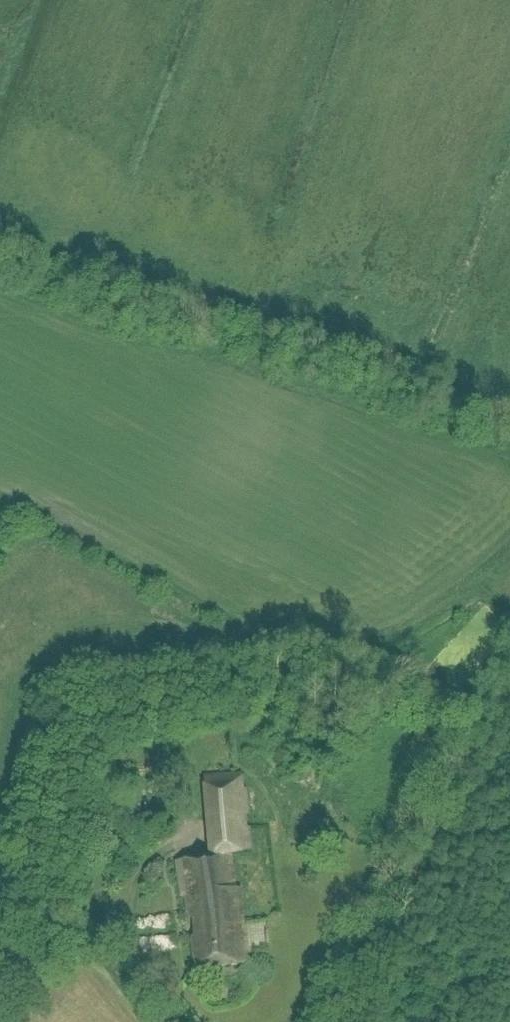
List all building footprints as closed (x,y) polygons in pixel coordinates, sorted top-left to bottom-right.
[(180,859),(184,897),(184,898),(188,897),(190,917),(196,921),(197,936),(193,940),(196,969),(246,964),(239,890),(233,890),(230,855),(245,854),(244,850),(250,849),(246,790),(243,790),(242,775),(206,777),(211,857),(180,859)]
